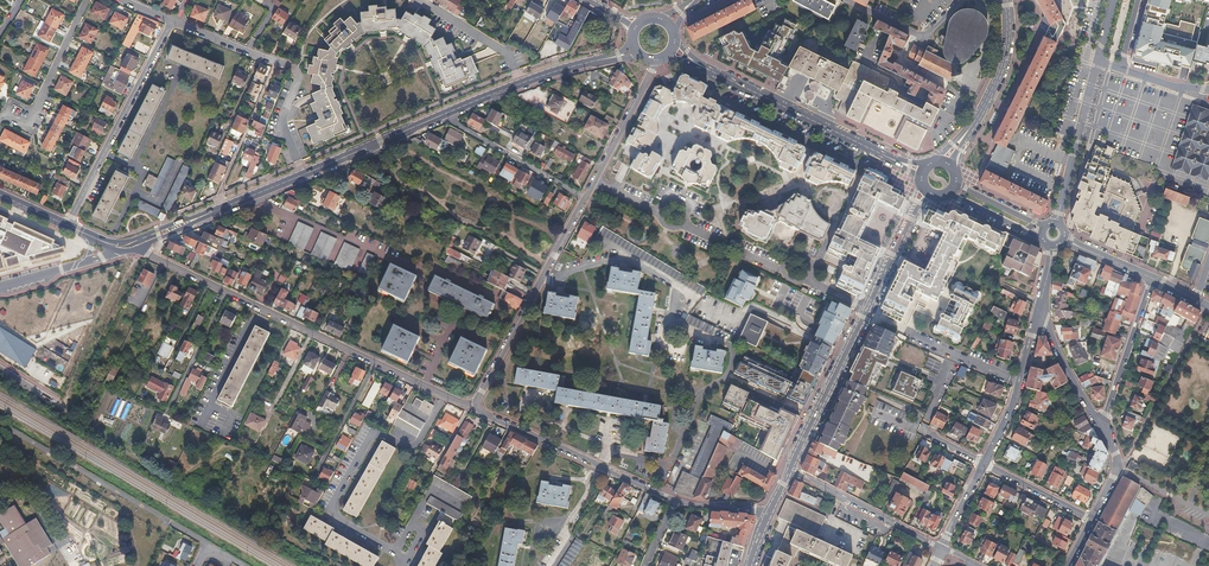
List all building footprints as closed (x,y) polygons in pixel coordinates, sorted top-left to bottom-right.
[(163,4),(173,9),(176,3),(177,0),(165,0),(163,4)] [(450,7),(449,9),(454,12),(459,4),(462,0),(437,0),(436,2),(442,5),(444,3),(450,7)] [(505,10),(510,13),(516,2),(517,0),(511,0),(505,10)] [(573,0),(569,0),(565,7),(564,9),(573,15),(579,4),(573,0)] [(693,39),(755,9),(750,0),(742,0),(717,13),(690,26),(687,28),(693,39)] [(828,19),(835,5),(825,0),(824,0),(793,0),(792,1),(828,19)] [(1061,31),(1064,24),(1062,18),(1061,19),(1057,10),(1052,0),(1036,0),(1042,11),(1044,15),(1042,16),(1045,23),(1045,26),(1043,30),(1046,31),(1059,35),(1061,31)] [(1145,9),(1165,14),(1168,0),(1147,0),(1145,9)] [(110,8),(97,1),(91,12),(104,19),(110,8)] [(544,8),(532,1),(526,11),(538,18),(544,8)] [(565,7),(554,1),(546,16),(556,22),(564,9),(565,7)] [(209,9),(195,4),(190,16),(205,22),(209,9)] [(232,9),(218,4),(213,16),(228,22),(232,9)] [(464,6),(459,4),(454,12),(458,15),(464,6)] [(335,135),(349,129),(339,106),(342,105),(341,102),(340,99),(337,100),(330,84),(333,69),(337,69),(337,66),(338,63),(334,62),(337,52),(346,44),(348,47),(350,45),(352,43),(350,41),(363,29),(380,28),(380,30),(384,30),(386,30),(386,27),(397,26),(406,32),(408,33),(407,35),(409,37),(412,38),(413,36),(419,39),(426,44),(428,45),(434,59),(435,62),(432,63),(433,64),(434,67),(435,69),(438,68),(441,76),(446,87),(462,81),(470,77),(470,76),(477,73),(478,72),(475,64),(473,59),(472,56),(463,60),(462,59),(458,60),(451,44),(448,45),(445,38),(435,42),(434,40),(433,39),(438,30),(430,25),(432,22),(416,13),(414,16),(407,11),(401,20),(399,18),(397,18),(396,8),(387,9),(387,5),(369,7),(370,10),(361,11),(362,21),(360,21),(357,23),(351,17),(345,22),(343,20),(330,31),(332,34),(326,39),(331,45),(329,47),(328,51),(318,49),(316,56),(313,56),(312,60),(309,73),(313,74),(311,82),(321,84),(321,86),(321,88),(313,92),(316,99),(314,100),(320,117),(319,118),(320,120),(309,124),(311,128),(310,129),(314,137),(315,137),(316,141),(323,138),(327,136),(327,138),(335,135)] [(567,36),(560,32),(555,42),(569,49),(590,10),(583,6),(567,36)] [(65,14),(52,7),(45,22),(38,35),(51,42),(54,35),(61,23),(65,14)] [(290,14),(279,7),(272,18),(283,24),(290,14)] [(1195,48),(1197,41),(1191,40),(1195,24),(1182,21),(1179,31),(1176,31),(1177,26),(1163,22),(1165,14),(1145,9),(1142,23),(1141,31),(1140,31),(1139,33),(1140,33),(1139,37),(1138,37),(1138,39),(1138,40),(1133,61),(1157,67),(1158,63),(1159,63),(1177,67),(1180,66),(1180,65),(1186,66),(1190,67),(1192,61),(1194,53),(1194,52),(1195,48)] [(129,17),(115,10),(109,22),(122,30),(129,17)] [(238,12),(237,11),(229,26),(239,31),(240,29),(243,31),(247,25),(250,19),(238,12)] [(958,67),(957,66),(959,61),(969,53),(982,37),(984,33),(985,28),(984,23),(983,19),(978,14),(974,11),(969,11),(962,12),(958,14),(955,17),(953,21),(952,24),(947,47),(946,51),(947,55),(945,59),(935,55),(938,50),(929,45),(928,46),(927,46),(925,50),(912,43),(912,45),(911,44),(908,50),(909,51),(906,58),(919,65),(917,69),(918,69),(918,70),(927,75),(929,70),(948,80),(947,81),(949,82),(950,81),(951,82),(952,81),(953,81),(954,81),(955,80),(956,81),(957,80),(958,80),(959,79),(958,78),(960,74),(961,75),(962,73),(961,73),(961,72),(960,71),(959,72),(956,70),(958,67)] [(122,44),(130,48),(139,29),(148,34),(151,30),(154,31),(157,27),(159,22),(139,13),(137,17),(125,39),(122,44)] [(734,30),(720,37),(724,46),(723,46),(727,55),(736,59),(739,60),(738,62),(767,76),(774,80),(775,78),(779,80),(787,64),(781,61),(780,62),(775,60),(788,32),(789,33),(793,23),(782,18),(778,26),(773,23),(769,31),(765,29),(755,50),(748,47),(742,31),(738,33),(734,30)] [(868,24),(856,18),(844,44),(856,50),(860,41),(862,42),(866,35),(863,34),(868,24)] [(890,27),(876,20),(873,28),(891,37),(878,63),(908,79),(905,84),(910,87),(908,92),(915,96),(920,86),(931,92),(925,102),(936,107),(940,99),(945,89),(893,62),(890,63),(884,60),(883,58),(884,55),(887,55),(891,47),(889,45),(891,43),(894,42),(903,47),(908,36),(890,27)] [(302,28),(290,21),(282,33),(294,41),(302,28)] [(99,29),(87,23),(80,36),(92,43),(99,29)] [(1044,34),(1057,40),(1058,38),(1059,35),(1046,31),(1045,33),(1044,34)] [(1057,40),(1044,34),(1042,39),(1037,48),(1032,57),(1028,67),(1023,76),(1019,85),(1014,94),(1010,104),(1005,113),(1000,122),(996,131),(991,141),(998,143),(1004,146),(1012,130),(1015,123),(1057,40)] [(49,49),(37,42),(30,56),(23,69),(35,76),(39,69),(46,55),(49,49)] [(173,46),(168,58),(180,63),(207,74),(219,79),(224,66),(174,45),(173,46)] [(826,82),(840,89),(849,71),(797,45),(788,63),(802,70),(826,82)] [(94,52),(82,46),(79,52),(75,59),(72,65),(69,72),(81,78),(87,65),(94,52)] [(1192,61),(1204,64),(1205,61),(1207,60),(1208,59),(1208,47),(1208,50),(1205,51),(1204,51),(1195,48),(1194,52),(1194,53),(1192,61)] [(131,72),(140,55),(130,50),(121,67),(125,68),(131,72)] [(835,98),(841,101),(836,111),(839,112),(846,116),(859,122),(866,108),(871,98),(871,97),(891,106),(909,115),(928,125),(929,125),(936,113),(937,110),(938,108),(936,107),(925,102),(924,104),(923,107),(897,94),(897,93),(889,89),(888,90),(884,88),(888,80),(853,62),(849,71),(840,89),(835,98)] [(616,75),(614,74),(611,79),(613,80),(610,85),(619,89),(621,85),(629,88),(631,83),(626,76),(623,64),(618,72),(616,75)] [(123,71),(120,70),(119,73),(120,73),(115,83),(110,80),(115,67),(111,65),(107,75),(102,84),(112,90),(121,94),(130,75),(123,71)] [(268,69),(259,65),(254,76),(263,80),(268,69)] [(244,71),(237,69),(232,80),(245,86),(249,77),(242,74),(244,71)] [(719,105),(718,103),(709,99),(708,101),(705,99),(701,97),(707,86),(693,79),(682,74),(673,90),(676,103),(679,103),(682,103),(686,104),(689,105),(692,107),(693,105),(696,106),(694,112),(692,115),(693,117),(694,119),(694,120),(695,125),(706,131),(708,126),(711,128),(720,108),(719,105)] [(74,81),(61,75),(54,89),(67,96),(74,81)] [(789,78),(784,76),(780,83),(785,85),(789,78)] [(34,86),(23,80),(16,93),(27,99),(34,86)] [(261,84),(253,81),(247,92),(256,96),(261,84)] [(274,104),(281,87),(273,83),(268,94),(271,96),(269,101),(269,102),(270,102),(274,104)] [(166,91),(154,84),(129,132),(118,151),(131,158),(137,146),(149,124),(160,102),(166,91)] [(670,91),(657,84),(637,121),(640,122),(636,129),(634,128),(626,142),(640,150),(643,145),(646,147),(647,145),(650,147),(659,131),(658,128),(658,124),(658,121),(659,118),(659,116),(661,112),(664,109),(667,107),(669,105),(672,104),(670,91)] [(597,98),(584,91),(579,99),(592,107),(597,98)] [(113,98),(107,94),(101,106),(99,110),(110,116),(112,112),(118,101),(113,99),(113,98)] [(1163,108),(1166,100),(1149,94),(1147,102),(1163,108)] [(564,101),(553,95),(550,100),(552,101),(549,106),(553,108),(551,111),(557,114),(564,101)] [(251,103),(244,99),(242,104),(249,107),(251,103)] [(261,115),(258,122),(265,125),(274,104),(269,102),(269,101),(268,102),(269,102),(263,116),(261,115)] [(1207,109),(1206,109),(1205,108),(1198,106),(1197,106),(1196,105),(1193,104),(1189,116),(1188,117),(1188,118),(1186,122),(1182,134),(1182,135),(1181,137),(1176,153),(1175,154),(1175,155),(1170,168),(1174,170),(1176,170),(1177,171),(1184,173),(1185,173),(1186,174),(1193,176),(1194,176),(1195,177),(1198,178),(1202,179),(1203,180),(1204,180),(1208,182),(1208,110),(1207,109)] [(72,110),(63,105),(62,108),(57,117),(55,122),(53,125),(50,130),(48,134),(47,137),(44,142),(42,147),(51,151),(55,143),(59,135),(64,126),(68,118),(72,110)] [(1131,116),(1133,111),(1118,106),(1116,111),(1131,116)] [(777,162),(778,163),(778,165),(778,166),(783,169),(788,172),(791,167),(795,169),(803,150),(803,147),(802,144),(796,141),(784,135),(772,129),(771,129),(760,124),(748,118),(736,112),(730,109),(727,109),(723,111),(714,129),(718,131),(716,136),(727,141),(728,140),(729,141),(733,140),(736,139),(742,139),(747,139),(752,140),(757,142),(762,145),(765,147),(768,149),(770,151),(772,154),(774,157),(776,159),(777,162)] [(502,116),(493,111),(487,121),(493,124),(496,126),(502,116)] [(250,120),(238,114),(232,127),(243,133),(250,120)] [(484,120),(474,115),(468,124),(479,130),(484,120)] [(906,120),(925,129),(927,127),(928,125),(909,115),(907,117),(906,120)] [(106,122),(97,117),(93,126),(91,130),(100,134),(102,131),(106,122)] [(608,126),(592,117),(585,129),(601,138),(608,126)] [(255,133),(261,135),(261,134),(265,125),(258,122),(254,120),(252,126),(257,128),(255,133)] [(896,140),(916,149),(922,137),(925,129),(906,120),(903,127),(896,140)] [(496,126),(493,124),(491,129),(498,133),(499,131),(501,129),(496,126)] [(455,130),(450,128),(443,139),(456,147),(463,135),(457,132),(459,129),(457,128),(455,130)] [(501,129),(499,131),(510,138),(512,135),(501,129)] [(23,153),(29,143),(22,139),(10,133),(4,130),(0,138),(0,141),(11,147),(23,153)] [(223,135),(211,130),(207,141),(218,146),(223,135)] [(531,138),(518,130),(512,142),(525,149),(525,148),(528,150),(534,140),(531,139),(531,138)] [(78,147),(85,151),(92,138),(77,131),(76,133),(72,141),(70,143),(74,145),(78,147)] [(441,140),(431,134),(426,143),(436,149),(441,140)] [(234,141),(227,138),(222,149),(224,150),(222,154),(227,156),(234,141)] [(283,143),(273,140),(266,160),(275,163),(283,143)] [(1035,209),(1042,213),(1049,200),(1002,177),(1015,151),(1008,148),(1004,146),(998,143),(996,146),(979,181),(985,185),(998,191),(1011,197),(1030,207),(1035,209)] [(544,148),(536,144),(531,152),(540,157),(544,148)] [(1115,149),(1106,145),(1105,148),(1095,144),(1082,176),(1078,187),(1081,189),(1071,212),(1074,214),(1073,218),(1074,220),(1074,222),(1082,224),(1084,229),(1088,227),(1092,229),(1091,233),(1106,240),(1105,243),(1125,251),(1133,231),(1132,230),(1134,227),(1133,227),(1140,209),(1139,209),(1140,207),(1138,206),(1139,204),(1137,203),(1138,200),(1135,199),(1136,197),(1134,196),(1135,193),(1133,193),(1134,190),(1132,189),(1133,187),(1130,186),(1131,184),(1129,183),(1129,182),(1108,173),(1111,168),(1108,166),(1113,152),(1115,149)] [(80,159),(85,151),(78,147),(74,145),(70,154),(75,157),(80,159)] [(256,151),(257,150),(248,146),(242,160),(244,165),(248,166),(251,161),(252,161),(256,151)] [(473,153),(476,155),(475,157),(479,160),(485,149),(479,146),(478,148),(476,147),(473,153)] [(562,148),(558,147),(555,153),(561,157),(561,156),(571,161),(574,155),(565,150),(566,148),(563,146),(562,148)] [(682,151),(679,152),(669,171),(679,176),(678,176),(681,178),(682,179),(683,181),(684,182),(686,182),(687,183),(689,183),(691,184),(693,184),(695,185),(695,184),(707,190),(716,170),(715,167),(711,165),(709,161),(711,157),(710,153),(696,146),(692,147),(691,150),(687,149),(685,153),(682,151)] [(251,163),(250,167),(246,176),(251,178),(254,171),(257,172),(259,167),(256,166),(260,156),(259,156),(260,153),(256,151),(252,161),(251,163)] [(643,156),(638,153),(636,157),(630,168),(651,180),(663,158),(652,152),(649,158),(648,158),(648,156),(647,155),(646,155),(645,155),(644,155),(643,156)] [(468,156),(463,153),(459,159),(464,162),(468,156)] [(815,153),(812,154),(803,173),(807,175),(805,179),(816,185),(817,183),(818,184),(820,183),(823,182),(827,182),(830,181),(835,182),(841,183),(846,185),(854,170),(845,165),(818,153),(815,153)] [(486,158),(482,156),(476,167),(480,169),(481,166),(493,173),(499,162),(487,156),(486,158)] [(152,189),(150,194),(157,197),(174,160),(173,160),(167,157),(157,178),(152,189)] [(592,161),(584,157),(582,161),(575,174),(573,173),(571,177),(581,182),(589,165),(591,163),(592,161)] [(80,164),(69,158),(68,162),(63,171),(74,177),(79,168),(78,167),(80,164)] [(228,166),(216,161),(208,178),(219,184),(228,166)] [(622,164),(617,161),(613,169),(618,171),(622,164)] [(517,170),(506,164),(499,175),(511,182),(517,170)] [(184,165),(183,165),(161,210),(168,214),(190,168),(184,165)] [(41,184),(33,180),(24,177),(16,173),(7,169),(0,166),(0,177),(3,179),(7,181),(12,182),(16,184),(20,186),(24,188),(28,190),(32,192),(37,194),(41,184)] [(874,171),(867,168),(851,202),(853,210),(854,210),(853,212),(850,211),(848,214),(852,216),(851,218),(850,217),(843,219),(826,254),(844,262),(847,255),(848,256),(850,257),(845,267),(843,267),(842,268),(841,269),(841,270),(841,271),(841,272),(842,273),(839,280),(836,286),(856,296),(856,295),(859,296),(864,285),(869,273),(874,262),(879,251),(857,240),(867,219),(877,200),(891,207),(899,210),(905,199),(897,195),(898,193),(891,189),(892,186),(892,185),(891,182),(890,181),(889,180),(888,179),(888,178),(882,175),(882,173),(874,170),(874,171)] [(366,175),(354,169),(349,178),(360,185),(366,175)] [(117,171),(116,170),(93,216),(105,222),(111,210),(122,188),(128,176),(117,171)] [(529,177),(517,170),(511,182),(509,184),(521,191),(529,177)] [(54,176),(59,179),(58,182),(52,192),(62,198),(68,187),(67,186),(70,181),(55,174),(54,176)] [(157,178),(149,174),(145,181),(144,185),(152,189),(157,178)] [(373,183),(372,184),(386,192),(388,187),(375,179),(373,183)] [(548,186),(535,179),(527,194),(540,201),(548,186)] [(180,195),(192,200),(197,189),(185,184),(180,195)] [(1189,196),(1167,188),(1163,197),(1186,206),(1189,196)] [(292,189),(285,192),(285,193),(297,198),(299,193),(293,190),(292,189)] [(327,197),(323,205),(335,210),(342,195),(331,190),(327,197)] [(388,198),(375,191),(369,201),(382,208),(388,198)] [(553,194),(549,192),(543,201),(547,204),(553,194)] [(568,198),(559,193),(554,203),(565,209),(567,205),(566,204),(568,201),(567,200),(568,198)] [(48,197),(44,195),(40,203),(42,204),(44,205),(48,197)] [(296,212),(301,201),(289,196),(284,206),(296,212)] [(741,231),(765,243),(767,239),(770,236),(772,232),(772,229),(774,224),(778,223),(779,222),(785,225),(787,228),(792,231),(795,230),(808,236),(811,238),(821,243),(829,227),(825,224),(822,222),(820,220),(818,218),(817,216),(816,215),(815,214),(814,212),(813,209),(812,207),(812,206),(811,204),(810,204),(811,203),(796,196),(796,197),(794,196),(792,200),(789,203),(787,205),(785,207),(782,209),(779,211),(776,212),(774,213),(772,213),(768,214),(763,215),(758,214),(753,213),(750,212),(747,211),(746,213),(744,212),(737,226),(742,228),(741,231)] [(138,199),(134,206),(158,217),(161,211),(161,210),(138,199)] [(296,210),(284,204),(282,208),(294,214),(296,210)] [(896,210),(884,204),(882,207),(894,213),(896,210)] [(1178,205),(1176,212),(1192,218),(1195,211),(1178,205)] [(411,213),(408,211),(404,219),(411,223),(416,212),(412,210),(411,213)] [(1002,245),(1007,233),(1005,232),(1004,232),(1003,233),(998,230),(987,225),(981,222),(978,220),(971,217),(969,216),(970,215),(963,212),(962,213),(961,212),(958,211),(956,210),(955,212),(952,212),(950,213),(949,216),(945,214),(944,217),(937,214),(929,210),(924,221),(931,225),(946,232),(942,241),(944,243),(960,251),(967,238),(974,241),(973,244),(994,254),(995,253),(998,254),(1002,245)] [(1168,210),(1162,227),(1169,229),(1175,212),(1168,210)] [(164,220),(167,214),(161,211),(158,217),(161,219),(164,220)] [(0,216),(0,270),(17,265),(16,264),(19,263),(26,262),(26,263),(31,262),(61,254),(62,254),(61,250),(61,248),(56,248),(56,247),(51,244),(53,240),(11,221),(9,225),(5,223),(7,219),(0,216)] [(1199,217),(1191,239),(1194,240),(1192,246),(1189,244),(1181,263),(1181,267),(1183,270),(1186,271),(1186,269),(1189,271),(1187,276),(1194,279),(1205,250),(1202,249),(1204,244),(1207,245),(1208,241),(1208,221),(1199,217)] [(314,229),(298,221),(288,243),(304,251),(314,229)] [(595,228),(585,223),(578,237),(587,242),(595,228)] [(238,233),(220,225),(215,234),(222,237),(224,233),(228,235),(229,232),(236,236),(238,233)] [(706,289),(602,225),(598,232),(701,296),(704,292),(706,289)] [(250,233),(248,238),(263,245),(269,234),(252,227),(250,233)] [(1150,237),(1160,239),(1162,233),(1152,230),(1150,237)] [(205,231),(203,237),(221,245),(223,240),(213,235),(205,231)] [(337,239),(321,231),(311,254),(327,261),(337,239)] [(1133,231),(1125,251),(1128,252),(1133,254),(1134,252),(1139,241),(1141,234),(1136,232),(1133,231)] [(1036,248),(1007,233),(1002,245),(1009,249),(1002,264),(1025,276),(1032,263),(1034,264),(1038,266),(1041,253),(1039,253),(1038,252),(1039,249),(1036,248)] [(186,235),(183,240),(201,249),(203,243),(186,235)] [(447,245),(447,246),(451,248),(456,238),(452,235),(447,245)] [(482,242),(470,235),(463,248),(474,254),(477,249),(478,249),(482,242)] [(1159,241),(1151,238),(1149,243),(1150,244),(1148,251),(1153,252),(1152,255),(1166,259),(1166,258),(1172,260),(1175,251),(1157,246),(1159,241)] [(171,240),(167,247),(183,255),(187,248),(171,240)] [(1147,244),(1139,241),(1134,252),(1143,256),(1147,244)] [(361,249),(345,242),(334,265),(350,272),(361,249)] [(944,243),(928,277),(908,267),(908,268),(904,267),(883,310),(881,313),(882,314),(899,322),(914,291),(920,294),(919,297),(927,301),(929,298),(936,301),(940,292),(942,292),(942,289),(960,251),(944,243)] [(451,248),(447,246),(443,253),(450,256),(451,254),(469,263),(471,258),(451,248)] [(373,255),(366,252),(355,275),(363,278),(373,255)] [(450,256),(443,253),(440,260),(463,271),(465,265),(450,257),(450,256)] [(1075,264),(1083,267),(1087,258),(1079,254),(1075,264)] [(1087,258),(1083,267),(1091,271),(1092,271),(1096,262),(1087,258)] [(222,264),(214,260),(211,266),(213,267),(214,268),(213,270),(225,276),(228,270),(221,267),(222,264)] [(525,269),(515,263),(508,277),(512,279),(520,283),(522,278),(521,277),(525,269)] [(380,290),(406,302),(417,280),(419,276),(397,266),(393,264),(380,290)] [(1083,267),(1075,264),(1069,277),(1070,277),(1068,282),(1072,283),(1074,279),(1078,280),(1083,267)] [(1113,269),(1104,265),(1100,275),(1104,277),(1103,278),(1109,281),(1113,270),(1113,269)] [(619,269),(610,267),(607,283),(606,283),(605,290),(638,296),(639,291),(638,291),(637,291),(641,273),(632,271),(631,274),(618,272),(619,269)] [(1086,284),(1091,271),(1083,267),(1078,280),(1086,284)] [(155,275),(144,269),(138,281),(149,287),(155,275)] [(238,273),(230,269),(224,281),(232,285),(237,276),(238,273)] [(258,269),(255,276),(260,278),(263,271),(258,269)] [(758,277),(741,269),(736,280),(733,279),(724,298),(740,306),(744,299),(747,300),(752,288),(758,277)] [(238,273),(237,276),(240,278),(238,282),(246,286),(249,279),(250,280),(251,278),(250,277),(251,275),(240,270),(238,273)] [(495,270),(492,277),(509,285),(512,279),(508,277),(495,270)] [(1124,274),(1113,270),(1109,281),(1106,287),(1104,295),(1115,298),(1116,294),(1113,293),(1115,290),(1117,291),(1124,274)] [(284,284),(287,277),(281,274),(277,281),(284,284)] [(1127,275),(1124,274),(1117,291),(1116,294),(1115,298),(1110,311),(1120,315),(1132,319),(1141,292),(1138,291),(1140,287),(1131,283),(1131,284),(1125,282),(1127,275)] [(444,299),(487,320),(495,304),(484,299),(485,298),(481,295),(480,297),(452,283),(453,281),(448,279),(447,280),(436,275),(428,291),(444,299)] [(255,276),(250,288),(263,294),(268,282),(260,278),(255,276)] [(492,277),(489,283),(503,290),(506,291),(509,285),(492,277)] [(1062,284),(1053,281),(1052,289),(1065,291),(1066,286),(1062,285),(1062,284)] [(979,294),(957,284),(953,294),(952,293),(951,293),(950,294),(949,294),(949,295),(949,296),(949,297),(950,298),(943,313),(942,313),(941,313),(940,314),(939,315),(940,316),(940,317),(941,317),(936,326),(958,337),(964,324),(964,322),(971,307),(973,306),(979,294)] [(179,289),(173,286),(167,297),(176,302),(178,299),(181,300),(183,295),(177,292),(179,289)] [(198,292),(190,287),(180,307),(189,311),(198,292)] [(282,288),(281,290),(274,303),(282,307),(286,297),(289,292),(282,288)] [(1014,294),(1003,288),(1001,292),(1013,297),(1014,294)] [(1065,291),(1052,289),(1051,294),(1057,295),(1055,304),(1051,304),(1051,310),(1056,310),(1066,311),(1067,305),(1064,305),(1067,295),(1071,296),(1072,294),(1065,291)] [(503,290),(499,300),(517,309),(522,299),(506,291),(503,290)] [(1156,290),(1153,291),(1151,299),(1153,300),(1152,302),(1154,303),(1156,304),(1158,308),(1165,294),(1156,290)] [(654,303),(655,294),(639,291),(638,296),(628,353),(649,357),(651,346),(652,342),(647,341),(648,337),(653,310),(654,303)] [(557,294),(549,292),(546,308),(544,308),(543,314),(578,320),(579,314),(578,313),(581,297),(571,296),(571,299),(557,296),(557,294)] [(1165,294),(1158,308),(1162,310),(1160,313),(1171,318),(1179,302),(1169,296),(1165,294)] [(290,299),(286,297),(282,307),(281,307),(290,312),(291,309),(295,311),(297,306),(294,304),(295,301),(290,299)] [(305,298),(303,303),(297,315),(304,319),(305,317),(314,321),(318,314),(305,307),(309,300),(305,298)] [(1027,302),(1020,299),(1018,302),(1015,301),(1011,308),(1014,310),(1014,311),(1021,314),(1027,302)] [(824,304),(822,303),(814,321),(814,324),(815,326),(817,327),(817,329),(815,333),(814,335),(817,337),(831,344),(833,341),(833,339),(836,341),(850,313),(845,311),(846,308),(835,303),(825,302),(824,304)] [(1196,311),(1179,302),(1171,318),(1169,322),(1168,323),(1172,325),(1175,318),(1175,315),(1176,314),(1186,319),(1195,323),(1200,313),(1196,311)] [(1006,311),(994,305),(990,311),(1003,317),(1006,311)] [(237,317),(226,311),(220,322),(231,328),(237,317)] [(1120,315),(1110,311),(1102,330),(1114,334),(1117,325),(1120,315)] [(1090,313),(1086,313),(1086,318),(1081,317),(1080,325),(1089,325),(1090,313)] [(716,328),(688,314),(685,322),(712,335),(716,328)] [(768,322),(750,314),(739,339),(756,347),(762,335),(768,322)] [(204,318),(199,316),(190,335),(194,337),(204,318)] [(1169,322),(1157,316),(1154,323),(1160,325),(1166,328),(1168,323),(1169,322)] [(1018,321),(1009,318),(1005,331),(1015,334),(1018,321)] [(1168,323),(1166,328),(1159,343),(1152,359),(1159,361),(1168,364),(1172,365),(1195,323),(1186,319),(1180,330),(1171,325),(1168,323)] [(992,324),(986,320),(983,326),(990,329),(992,324)] [(344,328),(331,321),(327,330),(340,336),(344,328)] [(173,324),(171,328),(181,333),(183,329),(173,324)] [(382,351),(409,364),(415,353),(416,351),(417,349),(422,339),(394,325),(382,351)] [(1159,343),(1166,328),(1160,325),(1156,333),(1153,340),(1159,343)] [(876,327),(874,326),(864,348),(888,358),(897,339),(895,338),(894,335),(876,327)] [(0,327),(0,353),(25,369),(32,358),(36,351),(0,327)] [(259,328),(257,327),(250,341),(220,400),(233,406),(270,333),(259,328)] [(1102,330),(1093,327),(1090,335),(1095,337),(1096,334),(1107,338),(1101,356),(1113,360),(1117,349),(1122,337),(1117,336),(1114,334),(1102,330)] [(1071,329),(1062,329),(1062,335),(1064,334),(1064,337),(1064,339),(1074,339),(1073,334),(1071,334),(1071,329)] [(977,336),(972,345),(976,347),(981,338),(977,336)] [(449,362),(478,375),(490,350),(461,337),(449,362)] [(814,344),(810,342),(798,367),(818,377),(830,353),(834,345),(831,344),(817,337),(816,340),(814,344)] [(1042,337),(1039,337),(1034,356),(1052,355),(1045,337),(1042,337)] [(1013,342),(1001,339),(999,347),(1011,350),(1013,342)] [(1152,359),(1159,343),(1153,340),(1148,353),(1144,352),(1143,354),(1143,355),(1152,359)] [(192,344),(186,341),(177,359),(182,362),(186,354),(187,354),(192,344)] [(297,346),(290,342),(283,355),(295,361),(302,348),(297,346)] [(172,346),(165,343),(159,355),(166,358),(172,346)] [(703,347),(695,346),(692,362),(691,362),(690,368),(722,373),(723,367),(722,367),(724,351),(716,349),(717,348),(711,346),(710,352),(706,351),(703,351),(703,347)] [(1077,349),(1075,346),(1069,349),(1072,356),(1075,361),(1075,360),(1078,365),(1088,361),(1084,351),(1082,352),(1080,348),(1077,349)] [(1011,350),(999,347),(997,356),(1009,359),(1011,350)] [(883,367),(888,358),(864,348),(860,355),(859,355),(850,373),(852,374),(849,382),(868,389),(870,384),(873,385),(881,366),(883,367)] [(320,357),(310,352),(304,364),(305,364),(314,369),(320,357)] [(218,358),(207,353),(204,360),(215,365),(218,358)] [(804,406),(818,377),(798,367),(795,366),(790,375),(744,354),(740,363),(738,362),(733,373),(749,380),(750,378),(754,380),(760,383),(759,385),(778,394),(779,392),(784,394),(787,395),(786,398),(804,406)] [(1152,359),(1143,355),(1140,362),(1138,369),(1152,374),(1154,369),(1156,370),(1159,361),(1152,359)] [(337,365),(324,359),(320,367),(332,374),(337,365)] [(280,363),(275,361),(268,374),(273,377),(280,363)] [(1042,372),(1031,369),(1026,388),(1037,391),(1039,392),(1042,382),(1049,381),(1054,389),(1067,382),(1059,370),(1055,362),(1049,364),(1051,367),(1046,370),(1048,375),(1041,377),(1042,372)] [(120,367),(114,364),(112,369),(103,386),(109,389),(120,367)] [(314,369),(305,364),(302,369),(312,374),(314,369)] [(969,370),(961,366),(959,370),(958,373),(956,375),(962,378),(967,371),(968,372),(969,370)] [(197,370),(194,369),(189,379),(192,380),(199,383),(202,376),(204,373),(201,372),(202,369),(198,367),(197,370)] [(366,372),(357,367),(350,383),(359,387),(366,372)] [(557,388),(563,390),(565,377),(516,369),(513,384),(528,387),(543,390),(556,392),(557,388)] [(922,381),(901,372),(893,391),(914,400),(922,381)] [(1086,375),(1086,373),(1078,378),(1081,383),(1094,376),(1091,372),(1086,375)] [(1094,376),(1081,383),(1082,386),(1084,388),(1098,380),(1102,382),(1110,385),(1111,381),(1095,375),(1094,376)] [(208,378),(202,376),(199,383),(196,388),(202,391),(208,378)] [(312,378),(309,376),(303,388),(308,391),(314,379),(312,378)] [(152,377),(147,386),(160,393),(158,399),(166,403),(173,388),(152,377)] [(192,380),(189,379),(187,378),(180,393),(186,395),(191,385),(190,384),(192,380)] [(1152,382),(1142,378),(1140,382),(1139,386),(1143,388),(1141,392),(1147,394),(1148,390),(1149,390),(1152,382)] [(382,384),(375,380),(362,405),(369,408),(382,384)] [(1133,384),(1126,381),(1124,386),(1136,390),(1137,388),(1134,387),(1135,385),(1133,384)] [(868,389),(849,382),(845,389),(844,389),(841,395),(838,401),(840,402),(829,424),(827,424),(824,430),(821,436),(823,436),(819,444),(837,453),(841,446),(843,447),(850,429),(849,428),(855,414),(857,415),(866,398),(864,397),(868,389)] [(392,386),(386,383),(381,392),(387,395),(392,386)] [(1003,388),(989,383),(986,392),(999,398),(1003,388)] [(762,402),(746,395),(748,393),(731,385),(723,402),(740,410),(737,415),(770,431),(761,451),(762,452),(765,454),(768,456),(771,457),(774,459),(775,460),(778,461),(794,427),(799,417),(781,408),(780,411),(762,402)] [(1103,386),(1091,388),(1093,399),(1094,399),(1103,398),(1104,397),(1103,391),(1103,386)] [(557,388),(556,392),(554,404),(571,407),(587,410),(604,413),(610,414),(620,416),(627,417),(637,419),(642,420),(653,422),(652,429),(650,439),(647,438),(644,451),(663,454),(669,424),(658,422),(661,407),(644,404),(630,402),(613,398),(563,390),(557,388)] [(407,395),(396,389),(391,398),(402,404),(407,395)] [(325,410),(327,407),(334,411),(337,406),(341,400),(334,396),(335,395),(326,390),(318,406),(325,410)] [(1039,392),(1037,391),(1034,401),(1029,400),(1028,406),(1044,411),(1048,397),(1046,396),(1047,394),(1039,392)] [(1144,399),(1135,395),(1132,401),(1130,406),(1139,410),(1144,399)] [(420,409),(424,402),(417,398),(413,405),(420,409)] [(420,409),(429,414),(434,406),(424,400),(424,402),(420,409)] [(995,406),(983,400),(977,410),(990,417),(995,406)] [(972,405),(965,401),(963,406),(970,410),(972,405)] [(425,423),(402,410),(394,424),(417,437),(425,423)] [(948,417),(937,411),(931,423),(942,429),(948,417)] [(1145,418),(1129,411),(1127,416),(1125,421),(1122,427),(1131,431),(1136,420),(1142,423),(1145,418)] [(297,412),(293,418),(288,427),(299,433),(301,429),(307,432),(311,424),(305,421),(307,417),(297,412)] [(1035,416),(1027,412),(1024,418),(1024,417),(1021,422),(1032,428),(1037,419),(1035,418),(1035,416)] [(361,416),(356,413),(351,421),(359,426),(363,419),(365,416),(366,415),(363,413),(361,416)] [(439,419),(435,425),(439,427),(438,429),(447,434),(449,431),(453,433),(460,421),(446,413),(442,420),(439,419)] [(265,421),(252,414),(246,425),(259,432),(265,421)] [(733,426),(733,424),(710,414),(707,422),(712,424),(689,473),(682,470),(674,490),(674,491),(694,498),(704,499),(712,483),(727,448),(730,450),(737,438),(729,434),(733,426)] [(990,422),(977,415),(973,423),(984,429),(986,430),(990,422)] [(158,416),(152,428),(166,435),(170,426),(161,422),(163,419),(158,416)] [(1083,416),(1074,421),(1078,429),(1076,430),(1087,435),(1101,442),(1093,427),(1090,428),(1087,422),(1083,416)] [(458,435),(465,439),(473,425),(465,421),(457,435),(458,435)] [(967,428),(955,422),(950,431),(962,438),(967,428)] [(984,429),(973,423),(971,422),(968,426),(971,427),(965,438),(973,442),(979,432),(981,433),(984,429)] [(1033,436),(1018,428),(1013,439),(1024,445),(1028,437),(1032,439),(1033,436)] [(515,434),(511,432),(500,451),(501,452),(504,454),(510,443),(515,434)] [(501,441),(500,438),(499,436),(495,434),(492,435),(490,433),(482,447),(484,448),(485,452),(489,454),(492,452),(494,454),(501,441)] [(527,440),(515,434),(510,443),(522,449),(527,440)] [(453,459),(465,439),(458,435),(447,455),(453,459)] [(1088,467),(1099,473),(1099,472),(1100,473),(1101,471),(1102,468),(1101,468),(1108,455),(1101,442),(1087,435),(1082,445),(1088,448),(1089,446),(1094,449),(1093,450),(1096,451),(1088,467)] [(352,440),(345,437),(343,440),(341,438),(337,446),(345,450),(346,451),(352,440)] [(742,441),(737,438),(730,450),(735,453),(742,441)] [(375,453),(363,476),(350,499),(344,509),(357,516),(395,448),(382,440),(375,453)] [(539,444),(527,440),(522,449),(533,455),(538,445),(539,444)] [(837,453),(819,444),(813,441),(808,452),(807,454),(815,458),(816,456),(817,454),(820,455),(822,452),(835,457),(837,453)] [(425,443),(421,449),(427,452),(438,458),(444,448),(437,445),(437,446),(432,443),(431,445),(426,442),(425,443)] [(926,449),(919,445),(913,456),(924,461),(929,452),(925,450),(926,449)] [(1014,447),(1010,445),(1004,457),(1009,460),(1015,463),(1021,451),(1018,449),(1019,448),(1015,446),(1014,447)] [(314,452),(302,446),(295,459),(308,465),(314,452)] [(1082,458),(1072,452),(1069,458),(1073,460),(1080,463),(1082,458)] [(447,455),(446,454),(437,469),(446,474),(449,468),(447,467),(450,461),(453,462),(455,460),(453,459),(447,455)] [(815,458),(807,454),(804,462),(817,468),(823,470),(826,464),(826,463),(815,458)] [(938,456),(934,454),(929,464),(937,469),(938,467),(948,472),(952,464),(953,463),(938,455),(938,456)] [(280,463),(282,459),(274,455),(272,460),(280,463)] [(1069,458),(1067,457),(1065,462),(1070,465),(1073,460),(1069,458)] [(955,460),(953,463),(952,464),(963,470),(966,465),(955,460)] [(1130,460),(1126,468),(1133,471),(1134,469),(1137,469),(1139,465),(1130,460)] [(1042,464),(1037,461),(1031,473),(1034,475),(1036,476),(1042,464)] [(817,468),(804,462),(802,465),(801,468),(801,469),(802,470),(813,476),(817,468)] [(1162,470),(1164,465),(1156,462),(1154,467),(1162,470)] [(831,466),(826,464),(823,470),(827,473),(831,466)] [(1047,466),(1042,464),(1036,476),(1038,477),(1041,478),(1047,466)] [(776,476),(777,474),(770,470),(765,478),(763,477),(759,475),(757,473),(753,471),(750,469),(747,467),(742,465),(741,467),(738,473),(744,477),(768,491),(776,476)] [(325,469),(321,477),(324,479),(330,482),(335,472),(326,467),(325,469)] [(1098,473),(1090,469),(1084,478),(1093,483),(1096,478),(1098,473)] [(841,471),(834,486),(844,492),(846,487),(845,486),(846,483),(862,489),(865,482),(841,471)] [(1063,478),(1052,472),(1047,483),(1052,486),(1058,488),(1063,478)] [(913,478),(903,473),(900,479),(926,492),(929,488),(930,486),(921,482),(918,480),(913,478)] [(434,475),(430,482),(468,504),(472,496),(459,489),(434,475)] [(734,480),(727,494),(724,499),(727,500),(729,496),(733,497),(743,479),(737,475),(734,480)] [(454,485),(460,486),(463,478),(457,476),(454,485)] [(1073,478),(1068,476),(1064,483),(1069,485),(1073,478)] [(727,494),(734,480),(728,477),(721,490),(727,494)] [(1122,477),(1091,535),(1075,565),(1100,565),(1124,518),(1123,517),(1128,508),(1130,509),(1129,511),(1140,515),(1142,510),(1153,496),(1141,487),(1122,477)] [(330,482),(324,479),(323,480),(320,485),(327,488),(330,482)] [(551,482),(543,480),(538,502),(568,508),(570,502),(568,502),(572,486),(562,484),(562,488),(556,487),(550,485),(551,482)] [(800,482),(795,480),(789,494),(813,505),(816,500),(802,493),(800,494),(799,491),(802,489),(803,486),(804,483),(802,482),(800,482)] [(953,486),(946,482),(941,491),(951,496),(953,491),(951,490),(953,486)] [(627,485),(623,483),(616,493),(624,498),(631,487),(627,485)] [(318,493),(301,484),(304,493),(299,502),(315,510),(324,493),(321,491),(320,492),(319,492),(318,493)] [(994,486),(990,484),(985,494),(993,498),(998,488),(994,486)] [(610,489),(605,486),(597,497),(602,500),(604,496),(610,500),(615,492),(610,489)] [(1007,487),(1003,486),(998,494),(1006,498),(1010,489),(1007,487)] [(1090,492),(1078,486),(1073,496),(1085,502),(1088,497),(1090,492)] [(931,489),(929,488),(926,492),(919,508),(918,507),(913,517),(918,519),(917,522),(925,526),(931,514),(921,509),(931,489)] [(1016,492),(1010,489),(1006,498),(1013,502),(1014,499),(1018,502),(1022,495),(1016,492)] [(624,498),(616,493),(612,500),(617,502),(620,504),(622,501),(624,498)] [(912,501),(896,493),(889,508),(902,514),(907,505),(909,506),(912,501)] [(651,497),(646,494),(639,509),(654,516),(660,504),(650,499),(651,497)] [(639,497),(634,495),(633,498),(631,502),(635,504),(639,497)] [(1036,502),(1022,495),(1018,502),(1017,504),(1021,506),(1019,510),(1032,517),(1033,515),(1036,517),(1041,507),(1038,506),(1034,504),(1036,502)] [(442,512),(454,519),(459,521),(463,514),(431,496),(427,503),(433,507),(442,512)] [(996,501),(986,496),(985,499),(983,498),(978,507),(990,513),(996,501)] [(817,497),(816,500),(813,505),(818,508),(822,500),(817,497)] [(826,518),(786,499),(785,503),(778,517),(779,518),(782,519),(790,523),(818,536),(819,534),(821,531),(822,527),(824,524),(825,521),(826,518)] [(617,502),(612,500),(608,507),(612,509),(615,511),(617,508),(615,507),(617,502)] [(17,565),(29,565),(49,554),(45,547),(50,544),(34,519),(27,524),(14,504),(0,513),(0,523),(3,528),(0,530),(0,545),(3,543),(17,565)] [(402,520),(406,512),(397,507),(393,515),(402,520)] [(612,509),(608,507),(602,515),(607,518),(612,509)] [(1046,510),(1041,507),(1036,517),(1041,519),(1046,510)] [(749,534),(752,525),(754,519),(754,517),(754,516),(747,515),(746,515),(738,514),(738,515),(733,515),(730,515),(728,513),(720,512),(719,513),(711,513),(710,511),(704,511),(703,519),(706,520),(706,525),(720,527),(720,524),(727,525),(727,526),(732,526),(732,525),(738,526),(738,528),(742,529),(741,532),(749,534)] [(442,512),(437,520),(441,522),(434,534),(428,546),(431,547),(424,558),(420,565),(437,565),(444,553),(441,551),(453,528),(450,526),(454,519),(442,512)] [(939,519),(931,514),(925,526),(933,530),(939,519)] [(982,518),(973,514),(969,522),(977,527),(982,518)] [(701,520),(692,515),(686,529),(695,533),(701,520)] [(326,545),(363,565),(376,565),(381,558),(369,551),(345,538),(333,531),(335,529),(323,522),(312,516),(304,529),(328,542),(326,545)] [(618,519),(613,516),(609,524),(614,526),(612,530),(617,533),(623,522),(618,519)] [(1072,524),(1060,517),(1054,529),(1067,535),(1069,529),(1072,524)] [(788,525),(784,535),(782,540),(778,549),(777,551),(773,559),(767,556),(762,565),(790,565),(795,556),(798,550),(807,554),(833,565),(847,565),(852,556),(817,539),(806,534),(797,529),(788,525)] [(965,531),(959,541),(965,544),(967,541),(971,543),(975,536),(974,535),(976,531),(968,527),(966,531),(965,531)] [(499,565),(516,565),(520,546),(521,544),(524,544),(527,530),(520,529),(520,530),(507,528),(499,565)] [(687,536),(675,531),(668,546),(681,552),(687,536)] [(744,548),(749,534),(741,532),(740,536),(737,536),(736,538),(733,537),(730,543),(733,544),(739,546),(744,548)] [(1069,539),(1058,533),(1052,543),(1064,549),(1067,544),(1069,539)] [(699,543),(706,544),(708,537),(702,535),(699,543)] [(985,554),(991,543),(993,540),(985,536),(980,546),(983,548),(981,552),(985,554)] [(577,537),(559,565),(571,565),(585,543),(577,537)] [(723,541),(719,558),(707,555),(704,565),(727,565),(732,549),(733,547),(733,544),(730,543),(726,542),(723,541)] [(994,558),(999,547),(991,543),(985,554),(981,562),(985,564),(989,557),(991,557),(991,556),(994,558)] [(184,551),(180,559),(186,562),(192,547),(187,545),(184,551)] [(1010,550),(1000,545),(999,547),(994,558),(1003,562),(1010,550)] [(876,549),(872,547),(867,558),(879,564),(884,553),(879,551),(876,550),(876,549)] [(624,549),(618,561),(627,565),(630,565),(636,555),(624,549)] [(1026,551),(1020,549),(1017,555),(1013,562),(1019,565),(1026,551)] [(701,555),(692,551),(688,559),(692,561),(697,563),(701,555)] [(890,551),(885,562),(887,562),(885,565),(897,565),(902,557),(890,551)] [(909,551),(902,565),(921,565),(920,565),(923,560),(914,556),(915,554),(909,551)] [(1012,552),(1006,564),(1010,565),(1011,565),(1013,562),(1017,555),(1012,552)] [(596,553),(584,553),(583,565),(596,565),(596,553)] [(666,553),(659,565),(675,565),(678,559),(666,553)]
